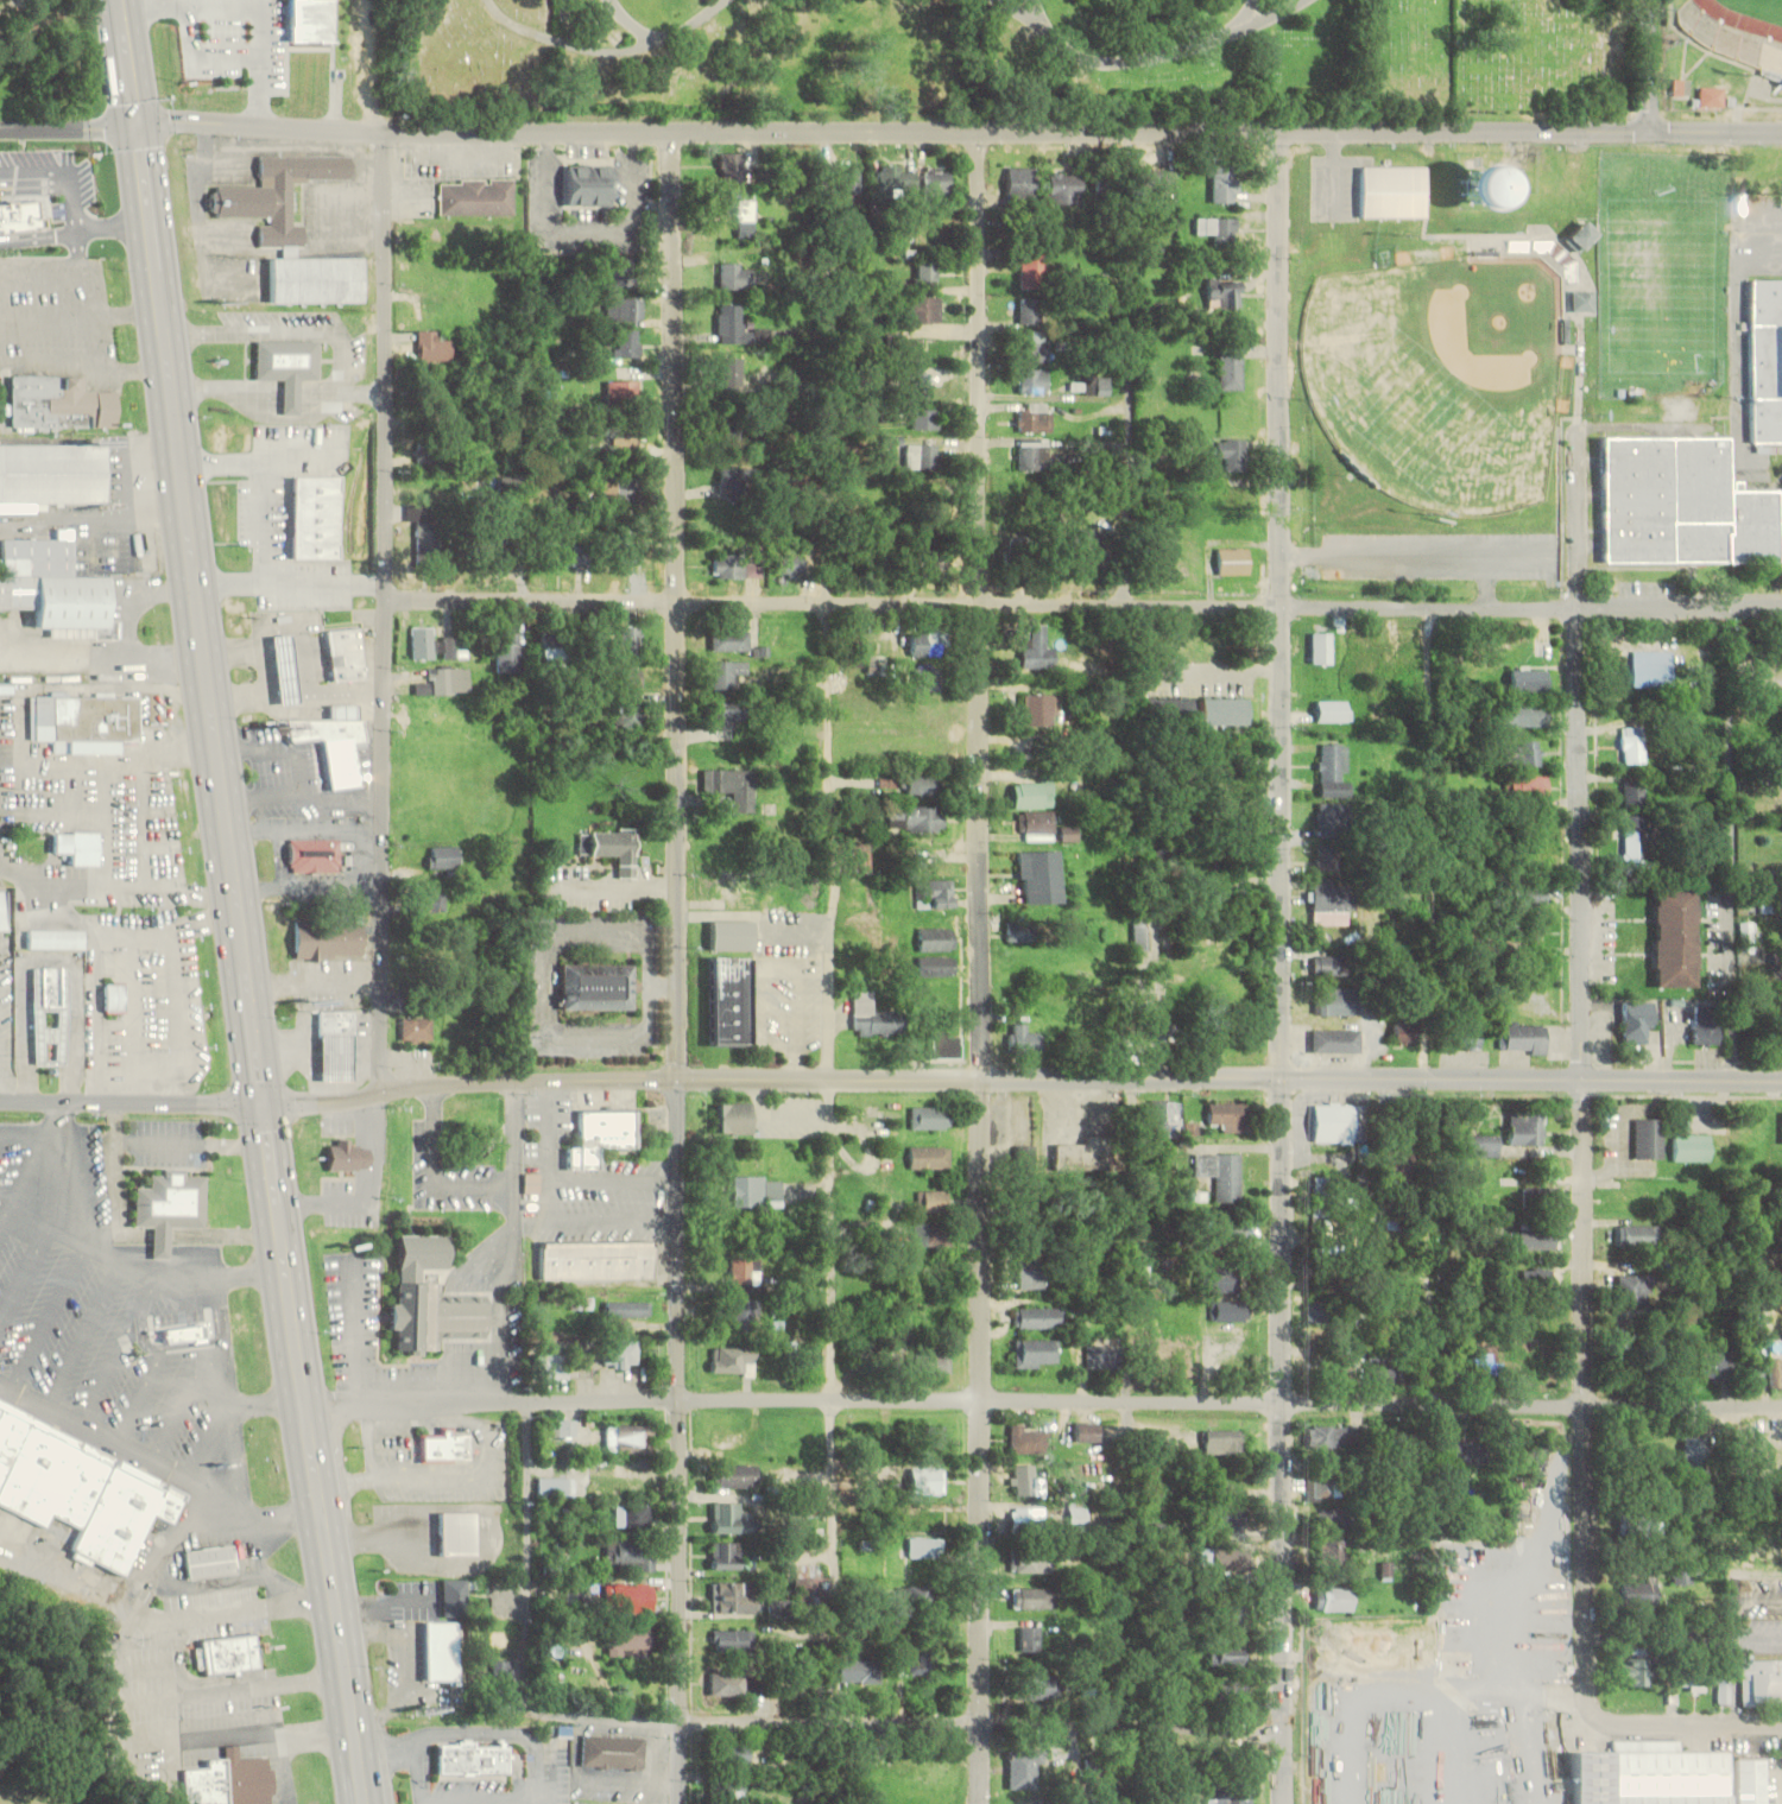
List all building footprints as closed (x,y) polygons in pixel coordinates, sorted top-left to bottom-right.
[(292,40),(336,39),(336,0),(292,0),(292,40)] [(1723,107),(1723,87),(1699,88),(1700,107),(1723,107)] [(264,243),(307,243),(307,222),(297,222),(297,181),(310,181),(310,176),(354,175),(354,153),(263,153),(263,175),(265,175),(265,184),(221,184),(221,189),(216,189),(216,208),(221,208),(221,214),(274,214),(274,222),(264,222),(264,243)] [(745,153),(722,153),(722,181),(745,181),(745,153)] [(613,205),(613,165),(569,165),(569,205),(613,205)] [(1361,217),(1426,217),(1426,166),(1361,166),(1361,217)] [(1458,166),(1458,206),(1501,206),(1501,166),(1458,166)] [(879,192),(917,192),(917,167),(879,167),(879,192)] [(950,167),(921,167),(921,198),(950,198),(950,167)] [(1007,202),(1035,202),(1035,167),(1007,167),(1007,202)] [(1237,203),(1237,169),(1214,169),(1214,203),(1237,203)] [(843,170),(843,198),(861,198),(861,170),(843,170)] [(1176,170),(1139,170),(1139,191),(1176,191),(1176,170)] [(1049,203),(1082,203),(1082,173),(1049,173),(1049,203)] [(1115,193),(1111,175),(1096,178),(1099,196),(1115,193)] [(517,216),(517,178),(442,178),(442,216),(517,216)] [(723,214),(739,214),(739,238),(757,238),(757,200),(744,200),(744,188),(723,188),(723,214)] [(42,227),(39,195),(0,198),(0,231),(42,227)] [(1237,220),(1215,220),(1215,246),(1237,246),(1237,220)] [(1584,251),(1599,233),(1586,220),(1569,238),(1584,251)] [(1022,289),(1045,289),(1045,249),(1022,249),(1022,289)] [(274,255),(274,299),(365,299),(364,254),(274,255)] [(915,285),(937,285),(937,260),(915,260),(915,285)] [(752,262),(722,262),(722,289),(752,289),(752,262)] [(638,285),(638,265),(617,265),(617,285),(638,285)] [(1750,441),(1781,441),(1781,274),(1750,274),(1750,441)] [(1240,308),(1240,279),(1208,279),(1208,308),(1240,308)] [(1597,290),(1573,290),(1573,311),(1597,311),(1597,290)] [(914,322),(940,322),(940,297),(914,297),(914,322)] [(644,298),(609,298),(609,321),(644,321),(644,298)] [(1019,323),(1043,323),(1043,298),(1019,298),(1019,323)] [(719,342),(750,342),(750,330),(742,330),(742,304),(719,304),(719,342)] [(615,356),(640,356),(640,329),(615,329),(615,356)] [(1049,330),(1023,330),(1023,361),(1049,361),(1049,330)] [(454,361),(454,335),(421,335),(421,361),(454,361)] [(258,337),(258,376),(285,376),(285,411),(302,411),(302,376),(318,376),(320,338),(258,337)] [(922,363),(922,337),(892,337),(892,363),(922,363)] [(1243,346),(1220,346),(1220,391),(1243,391),(1243,346)] [(741,357),(721,357),(721,393),(741,393),(741,357)] [(1020,393),(1048,393),(1048,369),(1020,369),(1020,393)] [(930,395),(930,372),(910,372),(910,395),(930,395)] [(84,375),(11,375),(11,428),(116,429),(116,391),(84,391),(84,375)] [(428,375),(428,428),(454,428),(454,375),(428,375)] [(1111,395),(1111,379),(1080,379),(1080,395),(1111,395)] [(639,380),(609,380),(609,405),(639,405),(639,380)] [(1054,431),(1054,404),(1018,404),(1018,431),(1054,431)] [(911,429),(937,429),(937,409),(911,409),(911,429)] [(745,439),(745,413),(720,413),(720,439),(745,439)] [(644,450),(644,426),(612,426),(612,450),(644,450)] [(1597,431),(1597,557),(1770,557),(1770,524),(1770,514),(1770,482),(1724,482),(1724,431),(1597,431)] [(417,439),(417,461),(441,461),(441,439),(417,439)] [(1019,470),(1048,470),(1048,439),(1019,439),(1019,470)] [(1218,469),(1244,469),(1244,439),(1218,439),(1218,469)] [(107,500),(0,499),(0,442),(108,443),(107,500)] [(905,467),(936,467),(936,444),(905,444),(905,467)] [(747,468),(720,468),(719,492),(747,492),(747,468)] [(297,474),(297,556),(345,556),(345,474),(297,474)] [(525,476),(499,476),(499,496),(525,496),(525,476)] [(632,513),(632,480),(602,480),(602,513),(632,513)] [(1776,498),(1781,498),(1781,544),(1777,544),(1776,524),(1770,524),(1770,514),(1776,514),(1776,498)] [(76,537),(76,575),(39,574),(4,574),(5,536),(64,537),(64,523),(74,523),(74,537),(76,537)] [(416,524),(416,557),(441,557),(441,524),(416,524)] [(1078,528),(1078,564),(1107,564),(1107,528),(1078,528)] [(643,540),(615,540),(615,562),(643,562),(643,540)] [(500,561),(516,560),(515,545),(499,546),(500,561)] [(579,546),(543,546),(543,565),(579,565),(579,546)] [(1218,547),(1218,574),(1246,574),(1246,547),(1218,547)] [(943,577),(943,551),(911,551),(911,577),(943,577)] [(779,556),(779,575),(804,575),(804,556),(779,556)] [(713,557),(713,577),(762,577),(762,557),(713,557)] [(859,561),(849,559),(848,568),(859,570),(859,561)] [(38,606),(0,606),(0,574),(4,574),(39,574),(76,575),(110,575),(110,618),(121,618),(121,637),(99,637),(99,634),(51,634),(51,625),(38,625),(38,606)] [(331,628),(336,679),(369,676),(365,625),(331,628)] [(1054,669),(1054,646),(1044,646),(1044,625),(1031,625),(1031,641),(1023,641),(1023,669),(1054,669)] [(434,627),(412,627),(412,658),(456,658),(456,638),(434,638),(434,627)] [(520,627),(498,627),(498,671),(520,671),(520,627)] [(640,654),(640,627),(620,627),(620,654),(640,654)] [(750,650),(750,631),(713,631),(713,650),(750,650)] [(911,654),(939,654),(939,631),(911,631),(911,654)] [(276,633),(292,632),(301,701),(283,703),(276,633)] [(1312,663),(1332,663),(1332,633),(1312,633),(1312,663)] [(543,658),(560,658),(560,635),(543,635),(543,658)] [(1550,655),(1550,642),(1542,642),(1542,655),(1550,655)] [(1631,686),(1672,686),(1672,650),(1631,650),(1631,686)] [(747,660),(710,660),(710,689),(735,689),(735,673),(747,673),(747,660)] [(615,685),(642,686),(642,666),(617,665),(615,685)] [(470,694),(470,666),(429,666),(429,682),(416,682),(416,694),(470,694)] [(911,669),(911,690),(936,690),(936,669),(911,669)] [(1547,692),(1547,670),(1510,670),(1510,692),(1547,692)] [(141,695),(140,739),(122,738),(122,752),(70,752),(70,751),(55,749),(55,738),(31,738),(31,694),(141,695)] [(1054,726),(1054,694),(1025,694),(1025,726),(1054,726)] [(612,726),(642,726),(642,698),(612,698),(612,726)] [(1188,721),(1188,698),(1146,698),(1146,721),(1188,721)] [(1243,724),(1243,698),(1199,698),(1199,724),(1243,724)] [(1316,721),(1351,721),(1351,701),(1316,701),(1316,721)] [(333,717),(333,702),(361,702),(361,717),(333,717)] [(741,702),(710,702),(710,730),(741,730),(741,702)] [(1547,704),(1505,704),(1505,726),(1547,726),(1547,704)] [(333,786),(364,784),(358,743),(371,742),(367,716),(361,717),(333,717),(290,717),(293,739),(324,736),(333,786)] [(1644,764),(1644,728),(1622,728),(1622,764),(1644,764)] [(1246,739),(1221,739),(1221,764),(1246,764),(1246,739)] [(1541,766),(1541,740),(1515,740),(1515,747),(1504,747),(1504,766),(1541,766)] [(1347,745),(1319,745),(1319,797),(1347,797),(1347,745)] [(756,812),(756,770),(703,770),(703,793),(725,793),(725,812),(756,812)] [(940,774),(916,774),(916,793),(940,793),(940,774)] [(1547,798),(1547,777),(1509,777),(1509,798),(1547,798)] [(1624,808),(1645,808),(1645,781),(1624,781),(1624,808)] [(1012,808),(1051,808),(1051,783),(1012,783),(1012,808)] [(1346,804),(1317,804),(1317,834),(1346,834),(1346,804)] [(890,830),(943,830),(943,806),(890,806),(890,830)] [(1022,810),(1022,831),(1054,831),(1054,810),(1022,810)] [(1647,816),(1624,816),(1624,862),(1647,862),(1647,816)] [(102,830),(101,863),(74,862),(74,850),(57,850),(57,830),(74,831),(74,829),(102,830)] [(637,829),(589,829),(590,852),(617,852),(617,878),(637,878),(637,829)] [(341,837),(341,868),(321,868),(321,871),(310,871),(310,869),(295,868),(295,863),(291,863),(291,836),(341,837)] [(1342,869),(1342,848),(1315,848),(1315,869),(1342,869)] [(1062,904),(1061,850),(1023,852),(1023,904),(1062,904)] [(870,852),(852,852),(852,873),(870,873),(870,852)] [(954,879),(918,879),(918,907),(954,907),(954,879)] [(715,882),(715,901),(748,901),(748,882),(715,882)] [(1350,884),(1312,884),(1312,911),(1350,911),(1350,884)] [(1698,987),(1698,886),(1653,886),(1653,987),(1698,987)] [(1543,906),(1543,887),(1508,887),(1508,906),(1543,906)] [(8,928),(10,888),(0,888),(0,927),(8,928)] [(447,912),(447,893),(422,893),(422,912),(447,912)] [(366,919),(365,951),(335,950),(335,955),(321,955),(321,957),(311,957),(311,955),(297,955),(298,917),(366,919)] [(1134,919),(1134,951),(1146,951),(1146,919),(1134,919)] [(754,920),(710,920),(710,949),(754,949),(754,920)] [(1008,942),(1033,942),(1033,922),(1008,922),(1008,942)] [(1739,922),(1739,951),(1756,951),(1756,922),(1739,922)] [(30,926),(30,945),(86,947),(87,928),(30,926)] [(954,928),(921,928),(921,950),(954,950),(954,928)] [(1313,976),(1353,976),(1353,956),(1313,956),(1313,976)] [(752,1046),(752,957),(708,957),(708,1046),(752,1046)] [(918,976),(953,976),(953,957),(918,957),(918,976)] [(634,963),(560,963),(560,1009),(634,1009),(634,963)] [(63,964),(71,966),(71,1005),(68,1062),(37,1062),(34,1005),(36,964),(44,964),(44,1002),(62,1004),(63,964)] [(44,964),(63,964),(62,1004),(44,1002),(44,964)] [(107,981),(108,1009),(128,1009),(128,981),(107,981)] [(1361,988),(1315,988),(1315,1014),(1361,1014),(1361,988)] [(852,992),(853,1036),(901,1034),(901,1009),(873,1011),(873,990),(852,992)] [(1651,1001),(1622,1001),(1622,1043),(1651,1043),(1651,1001)] [(322,1008),(322,1031),(323,1031),(354,1031),(356,1031),(356,1008),(322,1008)] [(1717,1008),(1691,1008),(1691,1044),(1717,1044),(1717,1008)] [(432,1017),(403,1017),(403,1042),(432,1042),(432,1017)] [(1394,1042),(1416,1042),(1416,1023),(1394,1023),(1394,1042)] [(1007,1024),(1007,1052),(1037,1052),(1037,1033),(1025,1033),(1025,1024),(1007,1024)] [(1177,1025),(1142,1025),(1142,1049),(1177,1049),(1177,1025)] [(1502,1025),(1502,1051),(1547,1051),(1547,1025),(1502,1025)] [(1312,1052),(1360,1052),(1360,1028),(1312,1028),(1312,1052)] [(1479,1028),(1459,1028),(1459,1049),(1479,1049),(1479,1028)] [(323,1078),(354,1078),(354,1031),(323,1031),(323,1078)] [(958,1059),(958,1036),(930,1036),(930,1059),(958,1059)] [(1178,1101),(1143,1101),(1143,1137),(1178,1137),(1178,1101)] [(751,1102),(716,1102),(716,1134),(751,1134),(751,1102)] [(1247,1103),(1208,1103),(1208,1131),(1247,1131),(1247,1103)] [(1364,1103),(1314,1103),(1313,1144),(1363,1144),(1364,1103)] [(908,1107),(908,1128),(946,1128),(946,1107),(908,1107)] [(581,1149),(569,1149),(569,1171),(601,1171),(601,1148),(640,1148),(640,1110),(581,1111),(581,1149)] [(1506,1115),(1506,1145),(1541,1145),(1541,1115),(1506,1115)] [(1661,1158),(1661,1119),(1634,1119),(1632,1158),(1661,1158)] [(1498,1134),(1465,1134),(1465,1157),(1498,1157),(1498,1134)] [(1710,1134),(1673,1134),(1673,1161),(1710,1161),(1710,1134)] [(1057,1145),(1057,1171),(1108,1171),(1108,1135),(1086,1135),(1086,1145),(1057,1145)] [(330,1142),(330,1166),(359,1167),(359,1164),(369,1164),(369,1145),(360,1145),(360,1142),(350,1142),(352,1138),(339,1137),(339,1142),(330,1142)] [(947,1169),(947,1147),(908,1147),(908,1169),(947,1169)] [(1021,1155),(1033,1156),(1034,1149),(1022,1147),(1021,1155)] [(1238,1153),(1193,1153),(1193,1177),(1214,1177),(1214,1202),(1238,1202),(1238,1153)] [(163,1166),(163,1171),(151,1171),(151,1183),(137,1183),(135,1223),(156,1223),(156,1253),(170,1253),(170,1224),(207,1224),(207,1173),(184,1172),(184,1166),(163,1166)] [(527,1194),(541,1194),(541,1175),(527,1175),(527,1194)] [(732,1176),(732,1208),(756,1208),(756,1205),(781,1205),(781,1176),(732,1176)] [(1556,1202),(1556,1188),(1524,1188),(1524,1202),(1556,1202)] [(918,1213),(947,1213),(947,1191),(918,1191),(918,1213)] [(1206,1200),(1205,1192),(1192,1195),(1193,1203),(1206,1200)] [(1336,1203),(1311,1203),(1311,1219),(1336,1219),(1336,1203)] [(1379,1213),(1370,1213),(1370,1229),(1401,1229),(1401,1220),(1379,1220),(1379,1213)] [(911,1247),(947,1247),(947,1222),(911,1222),(911,1247)] [(1246,1223),(1217,1223),(1217,1243),(1246,1243),(1246,1223)] [(1617,1247),(1658,1247),(1658,1224),(1617,1224),(1617,1247)] [(1555,1227),(1517,1227),(1517,1248),(1555,1248),(1555,1227)] [(399,1232),(448,1232),(448,1265),(421,1265),(421,1279),(441,1279),(441,1292),(486,1292),(486,1312),(494,1312),(495,1322),(486,1322),(487,1335),(442,1335),(442,1347),(425,1347),(425,1352),(412,1352),(412,1347),(399,1347),(399,1327),(393,1327),(393,1302),(399,1300),(399,1232)] [(653,1241),(543,1241),(543,1279),(653,1279),(653,1241)] [(732,1284),(758,1284),(758,1259),(732,1259),(732,1284)] [(1150,1280),(1147,1263),(1136,1265),(1138,1282),(1150,1280)] [(1044,1291),(1048,1268),(1022,1264),(1019,1286),(1044,1291)] [(1207,1292),(1244,1292),(1244,1266),(1207,1266),(1207,1292)] [(1550,1270),(1522,1270),(1522,1288),(1550,1288),(1550,1270)] [(1644,1276),(1618,1276),(1618,1302),(1644,1302),(1644,1276)] [(759,1299),(732,1298),(731,1329),(758,1330),(759,1299)] [(650,1300),(605,1300),(605,1328),(624,1328),(624,1317),(650,1317),(650,1300)] [(1246,1321),(1246,1300),(1211,1300),(1211,1321),(1246,1321)] [(1064,1328),(1064,1309),(1017,1309),(1017,1328),(1064,1328)] [(1392,1324),(1392,1313),(1377,1313),(1377,1324),(1392,1324)] [(1056,1338),(1015,1338),(1015,1367),(1056,1367),(1056,1338)] [(637,1340),(605,1340),(605,1367),(637,1367),(637,1340)] [(1113,1344),(1086,1344),(1086,1368),(1113,1368),(1113,1344)] [(1477,1372),(1508,1372),(1508,1345),(1477,1345),(1477,1372)] [(1730,1381),(1730,1347),(1701,1347),(1701,1381),(1730,1381)] [(713,1374),(754,1374),(754,1348),(713,1348),(713,1374)] [(536,1376),(564,1376),(564,1354),(536,1354),(536,1376)] [(948,1354),(917,1354),(917,1373),(948,1373),(948,1354)] [(1770,1387),(1781,1387),(1781,1365),(1770,1365),(1770,1387)] [(48,1526),(53,1513),(82,1528),(72,1546),(125,1572),(158,1507),(177,1517),(189,1493),(0,1396),(0,1502),(48,1526)] [(572,1437),(572,1420),(551,1420),(551,1437),(572,1437)] [(1075,1442),(1097,1442),(1097,1423),(1075,1423),(1075,1442)] [(423,1431),(423,1457),(474,1456),(473,1432),(457,1432),(457,1424),(444,1424),(444,1431),(423,1431)] [(651,1425),(606,1425),(606,1450),(651,1450),(651,1425)] [(1373,1425),(1348,1425),(1348,1444),(1373,1444),(1373,1425)] [(1010,1454),(1047,1454),(1047,1426),(1010,1426),(1010,1454)] [(1347,1426),(1306,1426),(1306,1447),(1347,1447),(1347,1426)] [(1240,1454),(1240,1429),(1203,1429),(1203,1454),(1240,1454)] [(1682,1480),(1706,1480),(1706,1437),(1682,1437),(1682,1480)] [(1768,1443),(1747,1443),(1747,1471),(1768,1471),(1768,1443)] [(1035,1464),(1013,1464),(1013,1495),(1035,1495),(1035,1464)] [(713,1466),(713,1486),(754,1486),(754,1466),(713,1466)] [(942,1467),(911,1467),(911,1490),(942,1490),(942,1467)] [(1307,1498),(1342,1498),(1342,1478),(1307,1478),(1307,1498)] [(712,1532),(752,1532),(752,1519),(738,1519),(738,1502),(712,1502),(712,1532)] [(650,1527),(650,1505),(614,1505),(614,1527),(650,1527)] [(1249,1505),(1221,1505),(1221,1534),(1249,1534),(1249,1505)] [(444,1508),(444,1553),(484,1553),(484,1508),(444,1508)] [(1011,1527),(1045,1527),(1045,1509),(1011,1509),(1011,1527)] [(1348,1528),(1348,1509),(1317,1509),(1317,1528),(1348,1528)] [(1070,1510),(1070,1528),(1086,1528),(1086,1510),(1070,1510)] [(1630,1511),(1630,1537),(1665,1537),(1665,1511),(1630,1511)] [(909,1557),(943,1557),(943,1538),(909,1538),(909,1557)] [(1316,1541),(1316,1566),(1346,1566),(1346,1541),(1316,1541)] [(185,1549),(189,1576),(238,1570),(234,1543),(185,1549)] [(712,1569),(738,1569),(738,1543),(712,1543),(712,1569)] [(652,1544),(607,1544),(607,1570),(651,1570),(652,1544)] [(1219,1573),(1251,1574),(1252,1554),(1220,1552),(1219,1573)] [(1051,1572),(1051,1553),(1012,1553),(1012,1572),(1051,1572)] [(1671,1566),(1671,1584),(1691,1584),(1691,1566),(1671,1566)] [(797,1603),(817,1603),(817,1574),(797,1574),(797,1603)] [(1657,1575),(1646,1575),(1646,1583),(1623,1583),(1623,1605),(1657,1605),(1657,1575)] [(443,1616),(468,1616),(468,1578),(443,1578),(443,1616)] [(712,1613),(751,1613),(751,1593),(741,1593),(741,1583),(712,1583),(712,1613)] [(650,1610),(650,1584),(611,1584),(611,1610),(650,1610)] [(903,1587),(903,1612),(931,1612),(931,1587),(903,1587)] [(1351,1587),(1315,1587),(1315,1610),(1351,1610),(1351,1587)] [(1013,1608),(1051,1608),(1051,1588),(1013,1588),(1013,1608)] [(1241,1621),(1242,1605),(1218,1604),(1217,1621),(1241,1621)] [(426,1619),(426,1676),(461,1676),(461,1619),(426,1619)] [(646,1657),(646,1625),(607,1625),(607,1657),(646,1657)] [(1039,1627),(1021,1627),(1021,1647),(1039,1647),(1039,1627)] [(202,1637),(207,1673),(233,1670),(233,1675),(244,1673),(242,1669),(263,1666),(258,1629),(202,1637)] [(713,1650),(752,1650),(752,1629),(713,1629),(713,1650)] [(1247,1646),(1210,1646),(1210,1666),(1247,1666),(1247,1646)] [(901,1648),(901,1675),(934,1675),(934,1648),(901,1648)] [(1651,1686),(1651,1658),(1622,1658),(1622,1686),(1651,1686)] [(880,1660),(841,1660),(841,1683),(880,1683),(880,1660)] [(1781,1704),(1781,1660),(1740,1660),(1740,1704),(1781,1704)] [(1679,1666),(1679,1691),(1710,1691),(1710,1666),(1679,1666)] [(744,1672),(709,1672),(709,1696),(744,1696),(744,1672)] [(1054,1699),(1054,1679),(1018,1679),(1018,1699),(1054,1699)] [(1216,1698),(1247,1698),(1247,1680),(1216,1680),(1216,1698)] [(583,1732),(582,1764),(646,1766),(646,1734),(583,1732)] [(440,1742),(441,1770),(511,1770),(511,1745),(475,1745),(475,1739),(459,1739),(459,1742),(440,1742)] [(1728,1753),(1677,1753),(1677,1741),(1613,1741),(1613,1753),(1574,1753),(1573,1803),(1728,1803),(1728,1753)] [(189,1796),(181,1797),(181,1803),(226,1803),(272,1802),(272,1791),(274,1790),(273,1766),(270,1766),(268,1754),(241,1755),(240,1742),(227,1743),(227,1755),(209,1756),(210,1765),(187,1766),(189,1796)] [(747,1766),(747,1743),(709,1743),(709,1766),(747,1766)] [(1038,1752),(1009,1752),(1009,1789),(1038,1789),(1038,1752)] [(714,1783),(714,1803),(742,1803),(742,1783),(714,1783)] [(1247,1785),(1208,1785),(1208,1803),(1247,1803),(1247,1785)]
